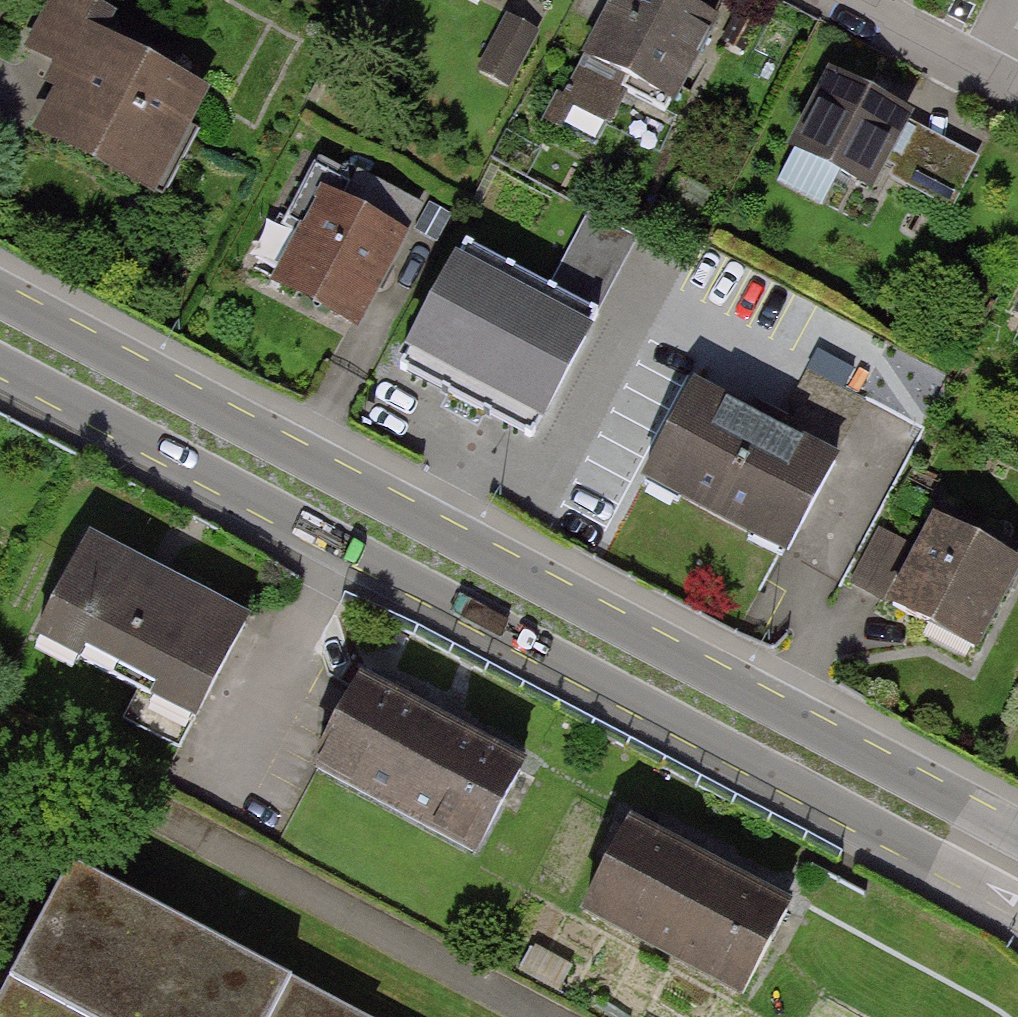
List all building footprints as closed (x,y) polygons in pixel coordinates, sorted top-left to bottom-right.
[(156,205),(208,109),(103,52),(119,23),(76,0),(75,0),(43,59),(79,78),(43,144),(156,205)] [(589,65),(672,108),(717,22),(675,0),(622,0),(589,65)] [(511,18),(490,75),(519,86),(540,29),(511,18)] [(833,83),(791,162),(873,205),(889,176),(954,210),(980,161),(833,83)] [(284,295),(359,333),(407,239),(331,201),(284,295)] [(546,422),(602,317),(466,244),(409,348),(546,422)] [(782,432),(844,456),(871,387),(810,363),(782,432)] [(647,485),(782,558),(830,469),(695,396),(647,485)] [(975,651),(1017,567),(1017,566),(938,525),(895,610),(975,651)] [(197,726),(250,625),(159,578),(89,541),(36,642),(197,726)] [(477,854),(521,771),(360,685),(315,768),(477,854)] [(743,993),(788,909),(633,827),(588,911),(743,993)] [(74,882),(4,1016),(335,1016),(74,882)]
